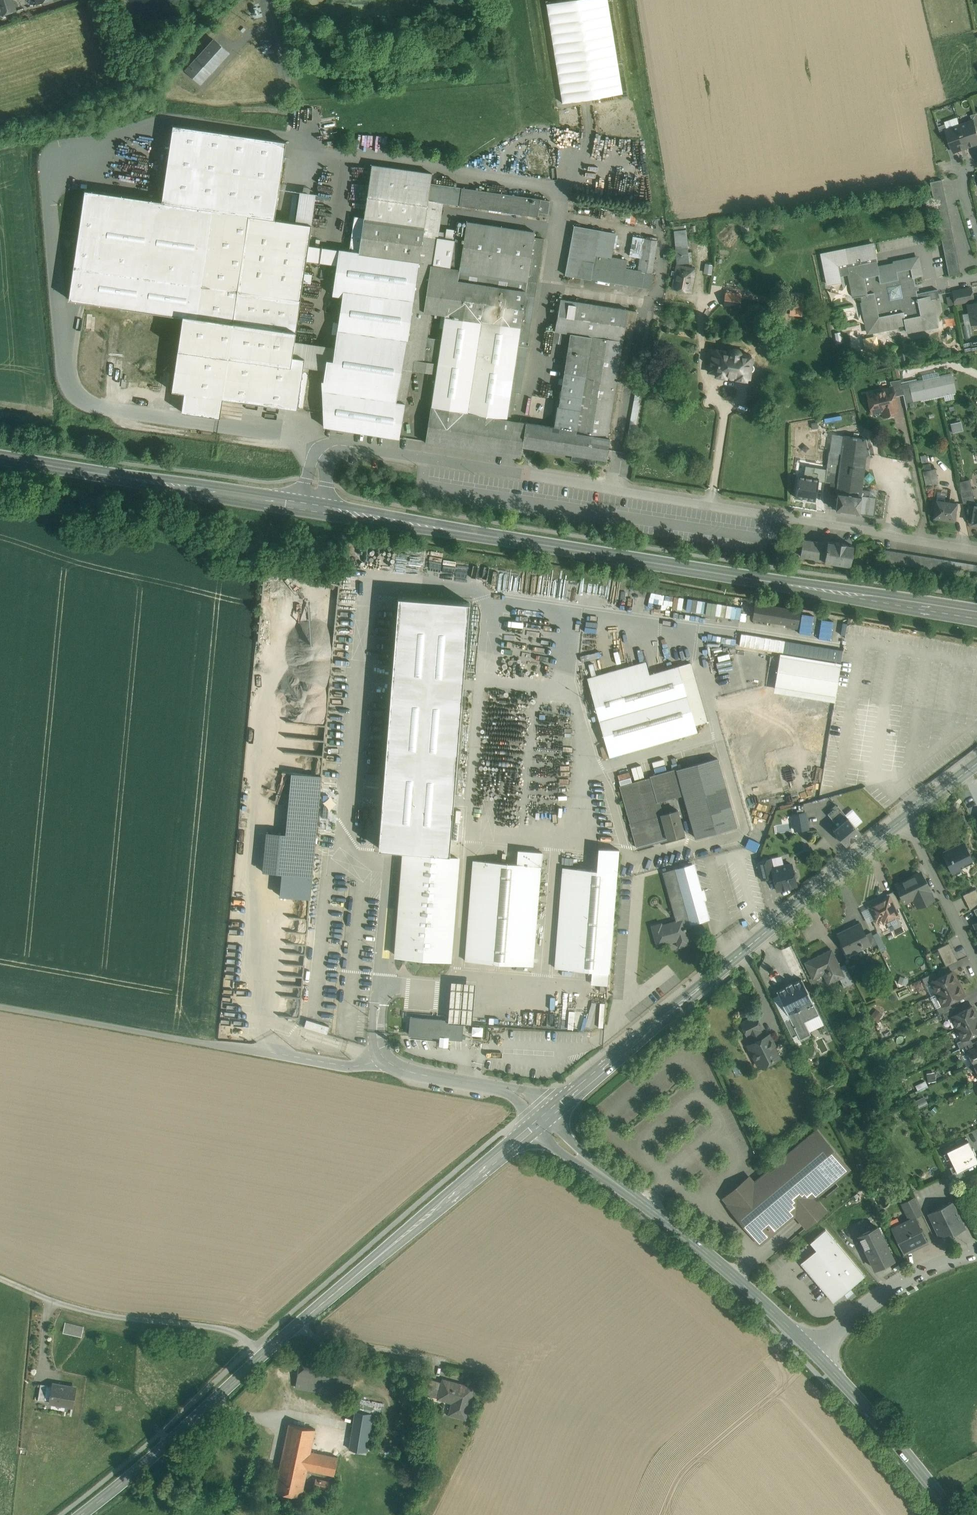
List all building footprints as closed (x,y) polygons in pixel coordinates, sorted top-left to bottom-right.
[(13,0),(0,0),(0,13),(1,14),(1,15),(16,11),(13,0)] [(546,4),(562,103),(622,93),(607,0),(570,0),(546,4)] [(215,40),(186,71),(200,83),(228,52),(215,40)] [(960,125),(968,147),(976,144),(976,131),(976,130),(973,121),(960,125)] [(286,141),(173,124),(162,202),(211,209),(248,214),(248,215),(274,219),(286,141)] [(945,124),(938,126),(944,141),(950,139),(947,130),(945,124)] [(968,147),(960,125),(947,130),(950,139),(954,152),(968,147)] [(432,173),(372,165),(364,217),(363,227),(424,236),(431,237),(433,225),(425,224),(428,200),(432,173)] [(960,274),(941,180),(930,182),(949,276),(960,274)] [(462,188),(433,184),(431,201),(443,202),(460,205),(462,188)] [(550,201),(462,188),(460,205),(537,216),(538,212),(548,214),(550,201)] [(183,315),(195,316),(211,209),(162,202),(84,191),(69,298),(183,315)] [(431,201),(428,200),(425,224),(433,225),(431,237),(438,237),(443,202),(431,201)] [(248,214),(211,209),(195,316),(195,318),(208,320),(208,318),(233,322),(248,215),(248,214)] [(274,219),(248,215),(233,322),(221,398),(223,398),(297,409),(297,407),(303,371),(304,359),(304,358),(292,356),(294,342),(306,260),(309,245),(312,224),(274,219)] [(364,217),(354,215),(349,251),(359,252),(363,227),(364,217)] [(535,232),(467,222),(466,224),(457,223),(456,230),(450,268),(434,266),(431,265),(424,311),(431,312),(445,314),(442,339),(438,363),(437,373),(432,407),(510,420),(512,412),(513,412),(516,392),(521,393),(537,282),(528,281),(534,237),(535,232)] [(600,230),(574,226),(565,275),(591,280),(591,278),(594,263),(626,269),(627,260),(611,257),(615,233),(600,230)] [(424,236),(363,227),(359,252),(349,251),(309,245),(306,260),(337,264),(332,295),(342,296),(337,330),(407,339),(404,358),(424,361),(427,337),(431,312),(424,311),(413,309),(424,236)] [(445,239),(438,237),(434,266),(450,268),(456,230),(447,228),(445,239)] [(686,230),(674,231),(677,263),(689,262),(686,230)] [(424,236),(413,309),(424,311),(431,265),(434,266),(438,237),(431,237),(424,236)] [(657,241),(633,236),(630,256),(640,258),(638,271),(652,273),(657,241)] [(544,239),(534,237),(528,281),(537,282),(544,239)] [(878,267),(876,261),(851,266),(852,270),(848,271),(853,297),(862,296),(863,302),(862,303),(867,329),(870,328),(871,332),(898,327),(897,325),(905,324),(906,332),(933,327),(932,323),(936,322),(930,296),(918,298),(914,277),(921,275),(918,261),(915,261),(914,258),(893,262),(894,264),(878,267)] [(626,269),(594,263),(591,278),(623,284),(626,269)] [(694,269),(677,266),(672,288),(690,292),(694,269)] [(638,271),(626,269),(623,284),(658,289),(661,275),(652,273),(638,271)] [(726,292),(722,291),(720,305),(738,308),(741,287),(727,285),(726,292)] [(971,288),(953,291),(955,303),(973,300),(971,288)] [(630,310),(561,299),(555,331),(571,333),(556,427),(610,436),(632,311),(630,310)] [(968,305),(972,324),(976,323),(976,303),(968,305)] [(610,436),(610,439),(615,439),(625,382),(626,382),(632,343),(633,343),(638,312),(632,311),(610,436)] [(184,392),(221,398),(233,322),(208,318),(208,320),(195,318),(195,316),(183,315),(172,390),(184,392)] [(944,325),(954,325),(954,316),(944,317),(944,325)] [(407,339),(337,330),(335,347),(333,360),(326,359),(325,370),(323,381),(339,383),(338,392),(396,402),(403,369),(394,367),(395,357),(404,358),(407,339)] [(566,334),(555,331),(553,343),(564,345),(566,334)] [(880,334),(864,338),(867,350),(884,345),(880,334)] [(442,339),(427,337),(424,361),(438,363),(442,339)] [(976,347),(976,340),(972,341),(972,344),(964,345),(965,350),(976,347)] [(335,347),(294,342),(292,356),(304,358),(304,359),(310,360),(309,368),(325,370),(326,359),(333,360),(335,347)] [(729,351),(712,348),(709,364),(708,365),(707,368),(709,369),(708,372),(716,373),(716,375),(746,380),(746,377),(749,377),(750,371),(751,371),(752,369),(753,368),(753,366),(752,365),(751,364),(752,357),(749,357),(750,354),(740,353),(740,352),(739,350),(737,348),(734,348),(731,349),(729,350),(729,351)] [(404,358),(395,357),(394,367),(403,369),(396,402),(405,403),(412,370),(437,373),(438,363),(424,361),(404,358)] [(643,361),(635,405),(639,406),(647,361),(643,361)] [(303,371),(297,407),(303,408),(308,372),(303,371)] [(951,373),(901,384),(904,395),(905,403),(955,392),(951,373)] [(396,402),(338,392),(339,383),(323,381),(322,380),(324,426),(399,438),(405,403),(396,402)] [(900,380),(890,381),(891,388),(892,388),(894,397),(904,395),(901,384),(900,380)] [(891,388),(868,394),(872,412),(883,410),(884,416),(896,413),(895,407),(896,407),(894,397),(892,388),(891,388)] [(221,398),(184,392),(182,411),(220,417),(223,398),(221,398)] [(635,405),(627,447),(631,448),(639,406),(635,405)] [(432,407),(431,407),(425,443),(521,458),(522,446),(572,454),(572,456),(596,460),(596,458),(606,460),(607,458),(611,459),(612,451),(608,450),(610,439),(610,436),(556,427),(526,423),(510,420),(432,407)] [(951,432),(963,430),(960,420),(949,422),(951,432)] [(866,439),(844,436),(841,453),(840,464),(837,484),(836,493),(838,493),(838,492),(869,497),(869,496),(870,491),(861,490),(867,455),(871,455),(866,439)] [(841,453),(829,452),(827,463),(840,464),(841,453)] [(840,464),(827,463),(825,482),(831,483),(837,484),(840,464)] [(924,484),(937,482),(935,468),(923,469),(924,484)] [(869,497),(838,492),(838,493),(836,510),(874,516),(876,498),(869,496),(869,497)] [(956,503),(944,502),(944,499),(936,498),(933,517),(954,520),(956,503)] [(845,543),(836,542),(835,543),(827,541),(827,543),(803,539),(800,556),(824,560),(824,561),(850,565),(853,546),(845,544),(845,543)] [(885,550),(883,562),(976,577),(976,565),(885,550)] [(399,598),(382,802),(453,808),(469,604),(399,598)] [(685,611),(740,618),(741,606),(687,599),(685,611)] [(798,611),(756,604),(754,618),(796,624),(798,611)] [(798,632),(811,633),(812,615),(800,613),(798,632)] [(830,639),(831,620),(819,619),(818,638),(830,639)] [(840,666),(780,656),(775,686),(835,696),(840,666)] [(690,663),(649,674),(646,662),(587,678),(607,749),(707,721),(690,663)] [(658,801),(683,794),(695,837),(737,826),(718,759),(619,786),(630,823),(629,823),(636,847),(684,834),(678,810),(662,814),(658,801)] [(264,829),(260,869),(278,871),(276,894),(308,898),(320,774),(288,770),(282,831),(264,829)] [(453,808),(382,802),(379,848),(449,853),(453,808)] [(847,813),(842,807),(838,811),(845,820),(848,817),(849,816),(847,813)] [(849,816),(848,817),(856,827),(862,821),(852,809),(847,813),(849,816)] [(845,820),(838,811),(832,816),(839,825),(845,820)] [(805,813),(794,817),(796,829),(807,828),(805,813)] [(839,825),(833,830),(846,845),(860,833),(856,827),(848,817),(845,820),(839,825)] [(747,847),(758,852),(761,844),(750,840),(747,847)] [(956,848),(944,854),(943,852),(942,852),(952,873),(961,869),(959,866),(972,859),(963,841),(955,846),(956,848)] [(569,969),(609,972),(618,850),(599,848),(598,870),(576,868),(576,869),(563,867),(555,967),(569,968),(569,969)] [(519,964),(533,965),(542,852),(519,850),(518,864),(487,861),(487,862),(473,861),(465,960),(479,961),(519,965),(519,964)] [(458,858),(404,854),(396,955),(450,959),(458,858)] [(770,859),(758,862),(757,865),(761,879),(774,876),(772,868),(770,859)] [(772,868),(774,876),(777,890),(796,886),(795,879),(797,876),(796,872),(793,870),(791,864),(772,868)] [(692,865),(663,873),(676,919),(675,919),(682,920),(684,925),(692,923),(707,919),(702,900),(706,899),(703,890),(700,891),(692,865)] [(920,873),(897,885),(905,901),(914,897),(918,906),(932,899),(920,873)] [(963,895),(970,910),(976,904),(976,892),(976,889),(963,895)] [(901,907),(893,891),(886,894),(888,898),(894,910),(901,907)] [(888,898),(870,907),(876,919),(883,916),(886,920),(896,915),(894,910),(888,898)] [(915,916),(920,926),(931,921),(926,911),(915,916)] [(676,921),(661,925),(661,924),(652,926),(657,945),(677,940),(678,947),(685,945),(689,944),(686,930),(687,929),(686,928),(685,928),(684,925),(682,920),(675,919),(676,921)] [(860,923),(837,934),(847,955),(870,944),(865,934),(860,923)] [(872,934),(871,931),(865,934),(870,944),(871,947),(877,944),(872,934)] [(872,934),(877,944),(880,951),(885,949),(877,932),(872,934)] [(949,943),(937,949),(946,966),(957,961),(949,943)] [(831,950),(805,962),(813,978),(828,971),(829,973),(830,973),(834,981),(840,978),(844,976),(839,967),(831,950)] [(853,982),(845,964),(839,967),(844,976),(840,978),(844,987),(853,982)] [(937,978),(931,981),(931,982),(937,993),(958,983),(952,971),(937,978)] [(934,972),(922,978),(925,985),(931,982),(931,981),(937,978),(934,972)] [(801,979),(776,991),(790,1018),(797,1034),(800,1040),(811,1034),(805,1022),(819,1015),(801,979)] [(475,983),(451,981),(448,1020),(463,1021),(463,1023),(472,1024),(475,983)] [(958,983),(937,993),(938,995),(931,999),(935,1006),(937,1007),(942,1004),(943,1005),(949,1002),(963,995),(958,983)] [(949,1002),(943,1005),(942,1004),(937,1007),(936,1007),(939,1014),(942,1013),(952,1008),(949,1002)] [(951,1016),(952,1016),(957,1028),(976,1018),(976,1016),(972,1006),(958,1013),(951,1016)] [(952,1008),(942,1013),(945,1019),(952,1016),(951,1016),(958,1013),(955,1007),(952,1008)] [(755,1016),(741,1023),(748,1036),(750,1035),(760,1030),(762,1028),(755,1016)] [(448,1020),(441,1019),(408,1017),(407,1029),(410,1029),(410,1034),(439,1036),(439,1037),(461,1039),(463,1023),(448,1022),(448,1020)] [(305,1018),(303,1026),(325,1032),(327,1025),(305,1018)] [(797,1034),(790,1018),(784,1021),(792,1037),(797,1034)] [(957,1028),(963,1039),(969,1036),(976,1032),(976,1018),(957,1028)] [(470,1034),(480,1035),(481,1026),(471,1025),(470,1034)] [(764,1037),(760,1030),(750,1035),(754,1042),(748,1045),(759,1067),(780,1057),(769,1035),(764,1037)] [(963,1039),(956,1042),(960,1049),(962,1047),(963,1047),(972,1043),(969,1036),(963,1039)] [(301,1040),(299,1044),(310,1048),(312,1043),(301,1040)] [(972,1043),(963,1047),(965,1053),(968,1052),(968,1051),(976,1047),(974,1042),(972,1043)] [(968,1051),(968,1052),(974,1063),(976,1062),(976,1047),(968,1051)] [(935,1073),(927,1074),(928,1082),(936,1081),(935,1073)] [(817,1129),(727,1204),(760,1243),(795,1214),(806,1227),(826,1211),(815,1197),(849,1169),(817,1129)] [(966,1139),(944,1150),(954,1172),(976,1161),(966,1139)] [(914,1197),(904,1202),(903,1206),(910,1219),(915,1217),(922,1214),(914,1197)] [(952,1202),(929,1213),(940,1236),(951,1230),(952,1233),(964,1227),(952,1202)] [(910,1219),(892,1228),(904,1253),(927,1242),(915,1217),(910,1219)] [(893,1259),(877,1226),(859,1235),(875,1268),(893,1259)] [(865,1276),(826,1229),(814,1238),(820,1246),(800,1262),(833,1302),(865,1276)] [(88,1327),(68,1324),(66,1335),(86,1338),(88,1327)] [(356,1362),(301,1353),(295,1387),(351,1396),(356,1362)] [(443,1381),(425,1377),(421,1392),(438,1397),(443,1381)] [(473,1387),(443,1379),(443,1381),(438,1397),(453,1401),(450,1413),(465,1417),(473,1387)] [(53,1386),(41,1384),(38,1400),(45,1401),(45,1399),(51,1400),(53,1386)] [(75,1387),(53,1384),(53,1386),(51,1400),(50,1402),(72,1405),(75,1387)] [(382,1407),(383,1400),(367,1397),(366,1404),(382,1407)] [(368,1413),(355,1411),(350,1449),(367,1451),(373,1414),(368,1413)] [(315,1429),(289,1423),(279,1471),(295,1474),(295,1471),(306,1473),(307,1469),(334,1475),(337,1457),(310,1451),(315,1429)] [(295,1474),(279,1471),(275,1490),(301,1496),(306,1473),(295,1471),(295,1474)] [(318,1479),(316,1487),(330,1490),(332,1482),(318,1479)]
